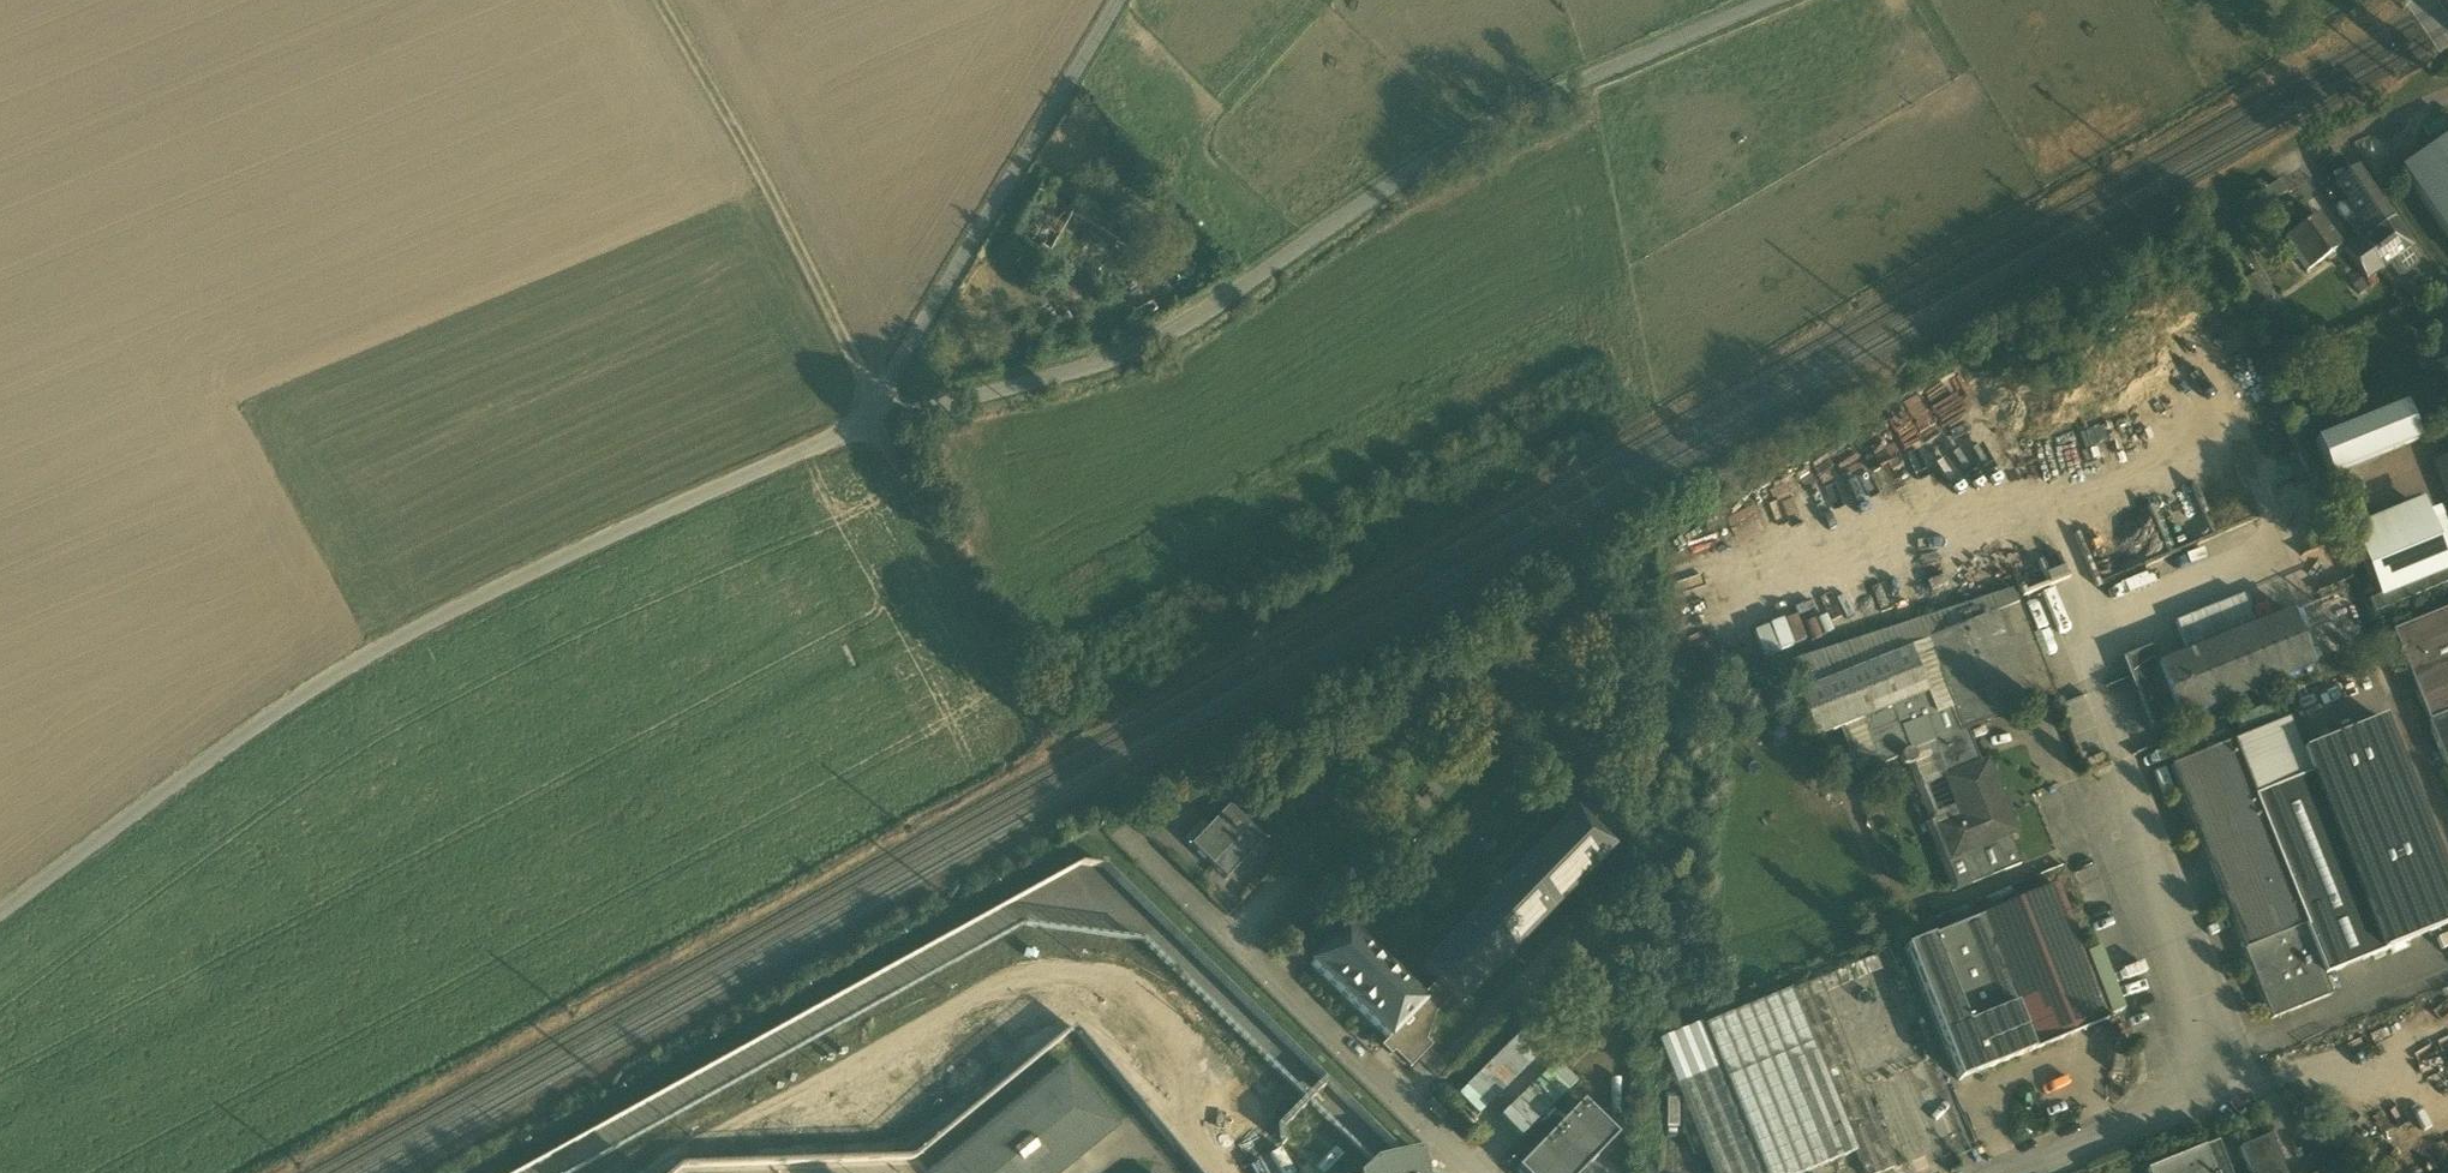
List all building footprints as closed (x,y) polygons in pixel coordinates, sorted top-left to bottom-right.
[(2399,169),(2447,241),(2447,136),(2399,169)] [(2363,223),(2369,232),(2387,218),(2354,170),(2335,183),(2352,207),(2363,223)] [(2257,195),(2264,207),(2286,194),(2279,182),(2257,195)] [(2349,233),(2363,223),(2352,207),(2338,217),(2349,233)] [(2284,241),(2307,272),(2326,258),(2339,248),(2340,247),(2316,217),(2284,241)] [(2379,272),(2390,263),(2407,250),(2409,249),(2387,218),(2369,232),(2356,242),(2379,272)] [(2352,265),(2365,282),(2379,272),(2356,242),(2342,252),(2352,265)] [(2343,272),(2352,265),(2342,252),(2339,248),(2326,258),(2329,262),(2336,263),(2343,272)] [(2417,263),(2407,250),(2390,263),(2400,275),(2417,263)] [(2447,369),(2447,358),(2425,366),(2428,376),(2447,369)] [(2314,442),(2328,477),(2417,442),(2403,406),(2314,442)] [(2436,465),(2447,495),(2447,460),(2436,465)] [(2334,503),(2362,492),(2357,480),(2329,491),(2334,503)] [(2341,516),(2367,506),(2362,492),(2334,503),(2339,517),(2341,516)] [(2341,516),(2352,543),(2378,533),(2367,506),(2341,516)] [(2425,516),(2447,569),(2447,532),(2439,510),(2425,516)] [(2356,543),(2378,597),(2446,569),(2447,569),(2425,516),(2356,543)] [(2373,614),(2447,584),(2447,573),(2446,569),(2378,597),(2368,601),(2373,614)] [(1785,663),(1797,693),(1928,642),(1928,640),(1994,613),(2017,605),(2011,591),(1785,663)] [(2242,595),(2174,622),(2186,650),(2254,623),(2242,595)] [(2053,696),(2017,605),(1994,613),(2031,703),(2031,705),(2053,696)] [(2427,723),(2447,715),(2447,610),(2391,633),(2427,723)] [(1928,640),(1928,642),(1954,707),(1963,730),(1965,729),(1966,730),(1987,721),(1985,715),(2005,707),(2007,713),(2031,703),(1994,613),(1928,640)] [(2156,666),(2178,722),(2311,668),(2289,613),(2156,666)] [(1948,709),(1954,707),(1928,642),(1797,693),(1796,694),(1814,739),(1838,730),(1862,721),(1892,709),(1900,729),(1923,720),(1932,741),(1957,731),(1948,709)] [(2128,678),(2152,668),(2145,649),(2121,659),(2128,678)] [(2128,678),(2151,733),(2158,730),(2159,733),(2168,729),(2167,727),(2175,724),(2152,668),(2128,678)] [(2267,706),(2234,719),(2239,732),(2272,719),(2267,706)] [(1932,744),(1946,781),(1986,765),(1986,764),(1980,766),(1966,730),(1965,729),(1963,730),(1954,707),(1948,709),(1957,731),(1932,741),(1930,741),(1932,744)] [(1985,715),(1987,721),(2007,713),(2005,707),(1985,715)] [(1905,752),(1909,751),(1900,729),(1892,709),(1862,721),(1875,755),(1864,759),(1869,770),(1879,766),(1879,767),(1898,759),(1897,756),(1902,754),(1905,752)] [(2427,723),(2446,769),(2447,768),(2447,715),(2427,723)] [(1923,720),(1900,729),(1909,751),(1910,753),(1932,744),(1930,741),(1932,741),(1923,720)] [(1851,763),(1864,759),(1875,755),(1862,721),(1838,730),(1851,763)] [(2323,977),(2447,927),(2447,887),(2381,721),(2300,753),(2309,775),(2298,780),(2252,799),(2303,925),(2323,977)] [(2287,721),(2276,725),(2298,780),(2309,775),(2300,753),(2287,721)] [(2276,725),(2229,744),(2252,799),(2298,780),(2276,725)] [(1952,893),(1969,886),(1957,856),(1951,858),(1941,834),(1964,825),(1963,821),(1962,821),(1946,781),(1932,744),(1910,753),(1913,755),(1914,759),(1913,763),(1910,766),(1908,767),(1926,815),(1924,823),(1952,893)] [(2169,768),(2242,949),(2303,925),(2252,799),(2229,744),(2169,768)] [(1914,759),(1913,755),(1910,753),(1905,752),(1902,754),(1899,757),(1899,761),(1901,765),(1904,767),(1908,767),(1910,766),(1913,763),(1914,759)] [(1951,858),(1957,856),(2008,836),(2014,833),(2004,809),(2001,810),(1996,799),(2000,798),(1986,765),(1946,781),(1962,821),(1963,821),(1964,825),(1941,834),(1951,858)] [(1228,808),(1207,830),(1203,827),(1187,844),(1191,847),(1211,867),(1225,881),(1263,842),(1249,828),(1228,808)] [(1422,969),(1437,984),(1450,997),(1459,1006),(1609,851),(1571,815),(1499,889),(1494,884),(1483,895),(1488,901),(1422,969)] [(2020,866),(2008,836),(1957,856),(1969,886),(2020,866)] [(2055,887),(1978,919),(2032,1053),(2109,1021),(2108,1018),(2083,957),(2055,887)] [(1958,1082),(2032,1053),(1978,919),(1904,949),(1958,1082)] [(2323,977),(2303,925),(2242,949),(2270,1020),(2331,996),(2323,977)] [(1388,1041),(1391,1038),(1423,1004),(1420,1002),(1346,929),(1310,966),(1388,1041)] [(2083,957),(2108,1018),(2121,1013),(2097,951),(2083,957)] [(1881,971),(1876,957),(1819,980),(1825,994),(1881,971)] [(1790,992),(1855,1153),(1864,1172),(1883,1172),(1895,1168),(1825,994),(1819,980),(1790,992)] [(1433,1014),(1450,997),(1437,984),(1420,1002),(1423,1004),(1391,1038),(1399,1047),(1395,1052),(1410,1067),(1429,1047),(1424,1042),(1433,1014)] [(1855,1153),(1790,992),(1790,991),(1703,1027),(1762,1172),(1806,1172),(1855,1153)] [(1701,1024),(1657,1042),(1676,1086),(1719,1068),(1701,1024)] [(1515,1066),(1542,1049),(1529,1029),(1502,1045),(1515,1066)] [(1114,1124),(1064,1065),(935,1172),(1056,1172),(1114,1124)] [(1711,1172),(1761,1172),(1719,1068),(1676,1086),(1711,1172)] [(1617,1138),(1581,1103),(1516,1170),(1519,1172),(1582,1172),(1617,1138)] [(2269,1137),(2239,1149),(2248,1172),(2283,1172),(2269,1137)] [(2211,1172),(2230,1172),(2218,1142),(2205,1147),(2214,1171),(2210,1172),(2211,1172)] [(2210,1172),(2214,1171),(2205,1147),(2148,1170),(2149,1172),(2211,1172),(2210,1172)] [(1422,1149),(1374,1160),(1361,1172),(1427,1172),(1422,1149)]
